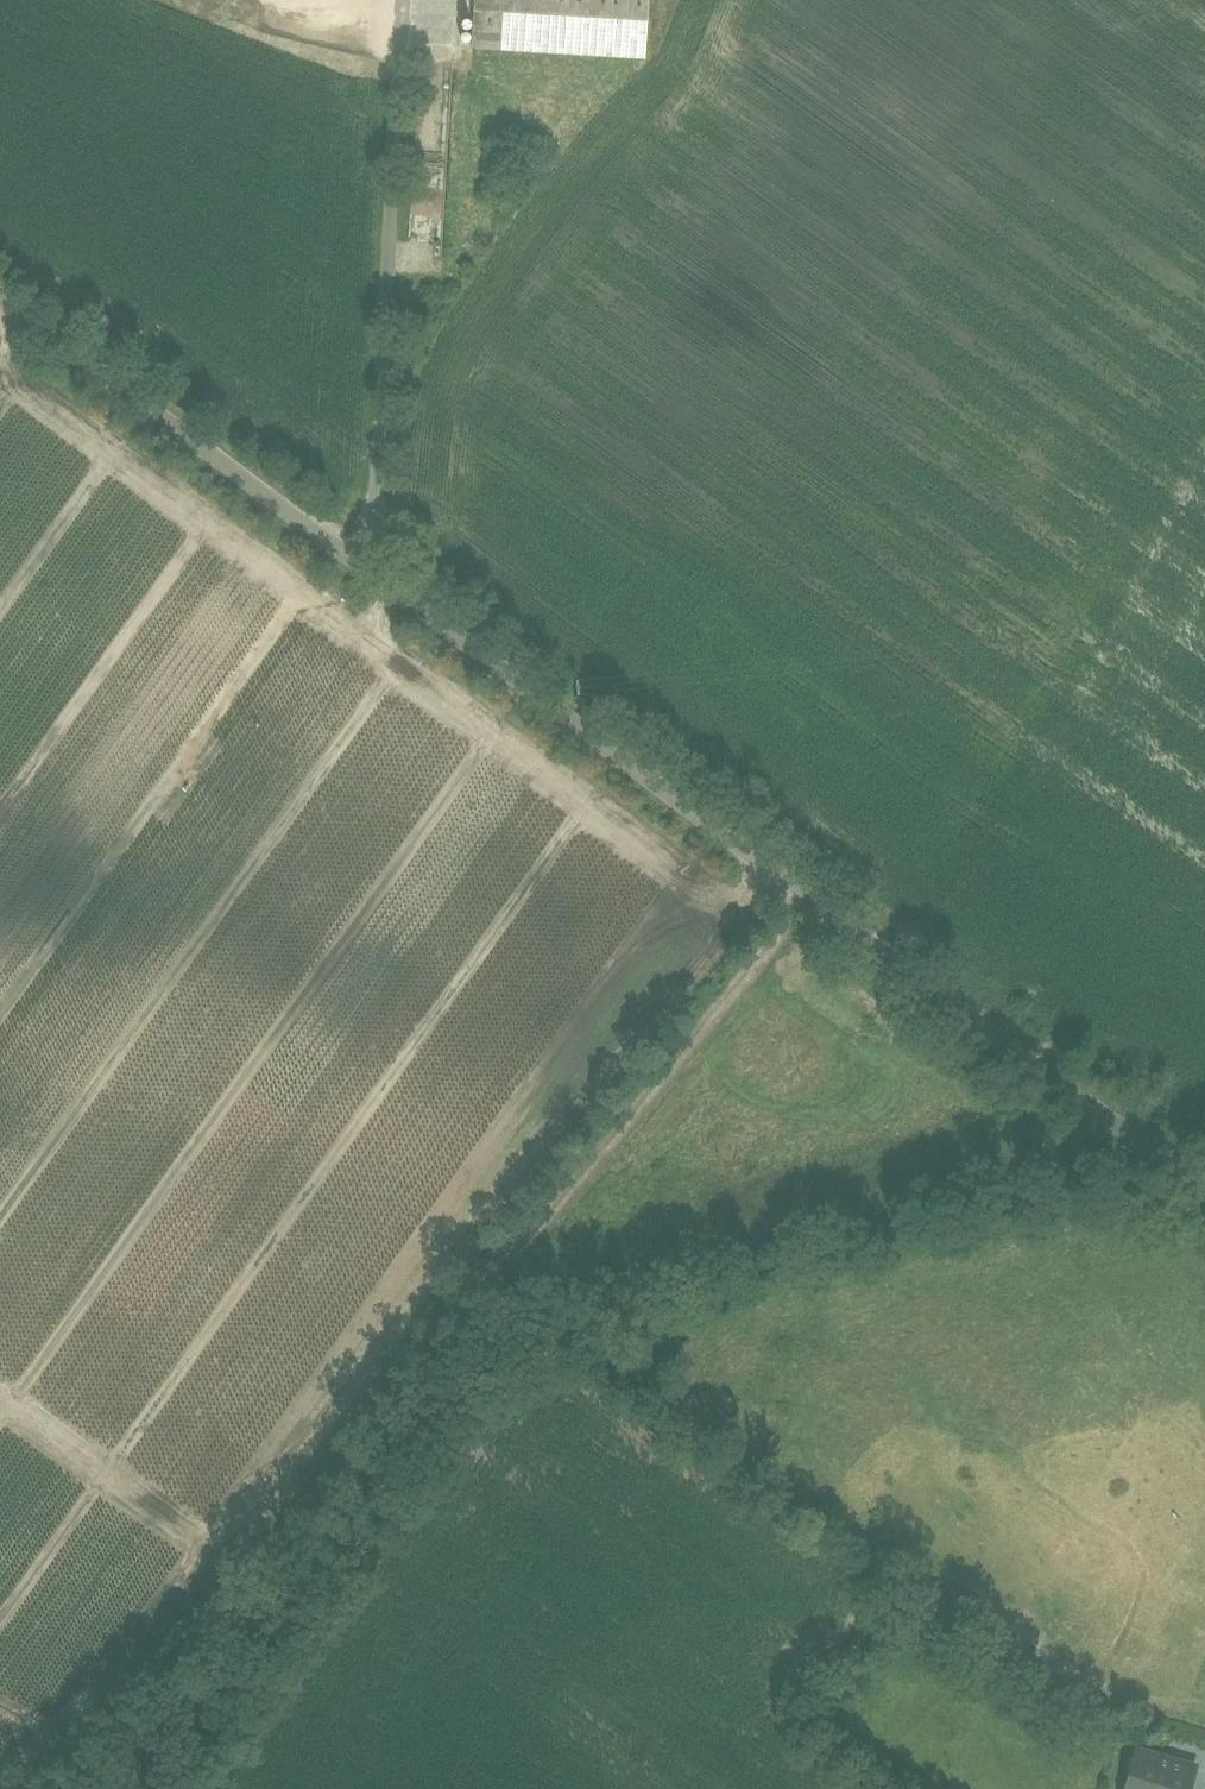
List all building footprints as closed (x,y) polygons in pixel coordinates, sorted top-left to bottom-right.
[(473,43),(648,53),(651,0),(476,0),(473,43)] [(1125,1788),(1187,1788),(1191,1773),(1133,1757),(1125,1788)]
